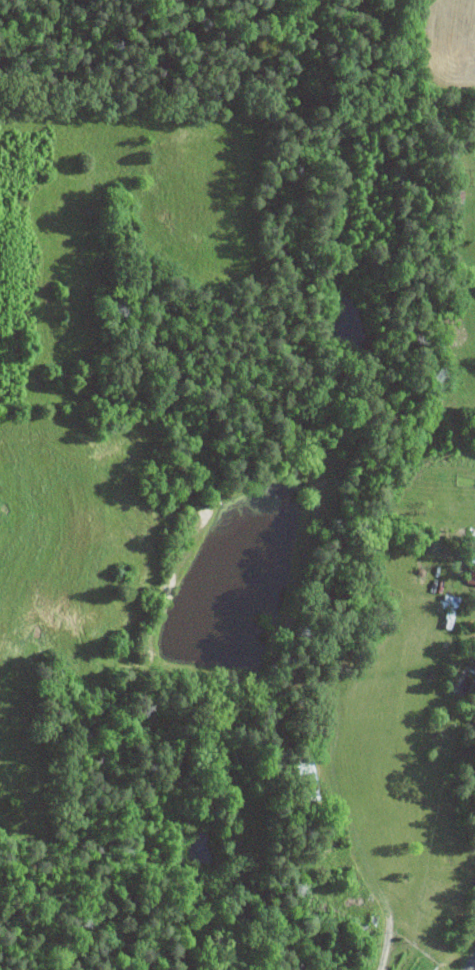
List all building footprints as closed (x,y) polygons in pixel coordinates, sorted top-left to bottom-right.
[(467,563),(466,584),(474,585),(474,563),(467,563)]
